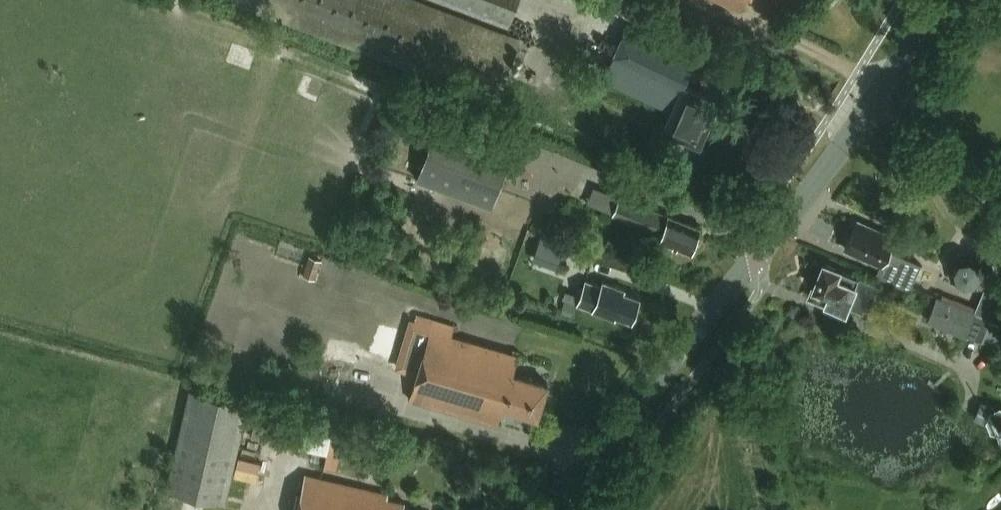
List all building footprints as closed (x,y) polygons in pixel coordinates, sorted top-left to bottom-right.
[(520,37),(422,0),(234,0),(234,2),(496,102),(520,37)] [(508,24),(517,0),(445,0),(508,24)] [(737,10),(742,0),(719,0),(737,10)] [(662,127),(663,128),(659,136),(682,147),(686,138),(699,144),(719,100),(683,83),(695,56),(626,25),(603,77),(670,108),(662,127)] [(512,151),(437,122),(416,177),(491,206),(512,151)] [(587,201),(614,211),(613,212),(662,231),(659,238),(660,239),(661,242),(667,245),(671,243),(690,250),(699,226),(594,185),(587,201)] [(921,260),(887,247),(893,234),(856,220),(845,247),(881,262),(877,272),(911,286),(921,260)] [(546,233),(537,255),(562,265),(571,243),(546,233)] [(955,253),(948,263),(951,279),(963,287),(976,284),(984,273),(981,258),(968,250),(955,253)] [(321,259),(309,255),(302,275),(315,279),(321,259)] [(823,262),(808,295),(843,310),(846,304),(860,310),(862,307),(866,308),(873,293),(867,291),(871,283),(823,262)] [(614,315),(615,312),(631,318),(639,297),(623,291),(624,287),(602,279),(600,284),(585,279),(577,301),(614,315)] [(937,295),(927,320),(966,335),(966,334),(975,311),(975,310),(937,295)] [(966,334),(981,340),(982,338),(990,319),(990,317),(975,311),(966,334)] [(409,398),(496,423),(502,404),(537,414),(547,380),(513,370),(518,353),(451,334),(454,324),(433,318),(409,398)] [(982,338),(998,344),(1000,338),(1000,323),(990,319),(982,338)] [(225,501),(248,401),(188,387),(165,487),(225,501)] [(1000,429),(1000,409),(980,400),(973,417),(1000,429)] [(332,423),(256,405),(250,433),(326,451),(332,423)] [(386,496),(387,491),(305,473),(296,509),(415,509),(402,507),(404,500),(386,496)]
